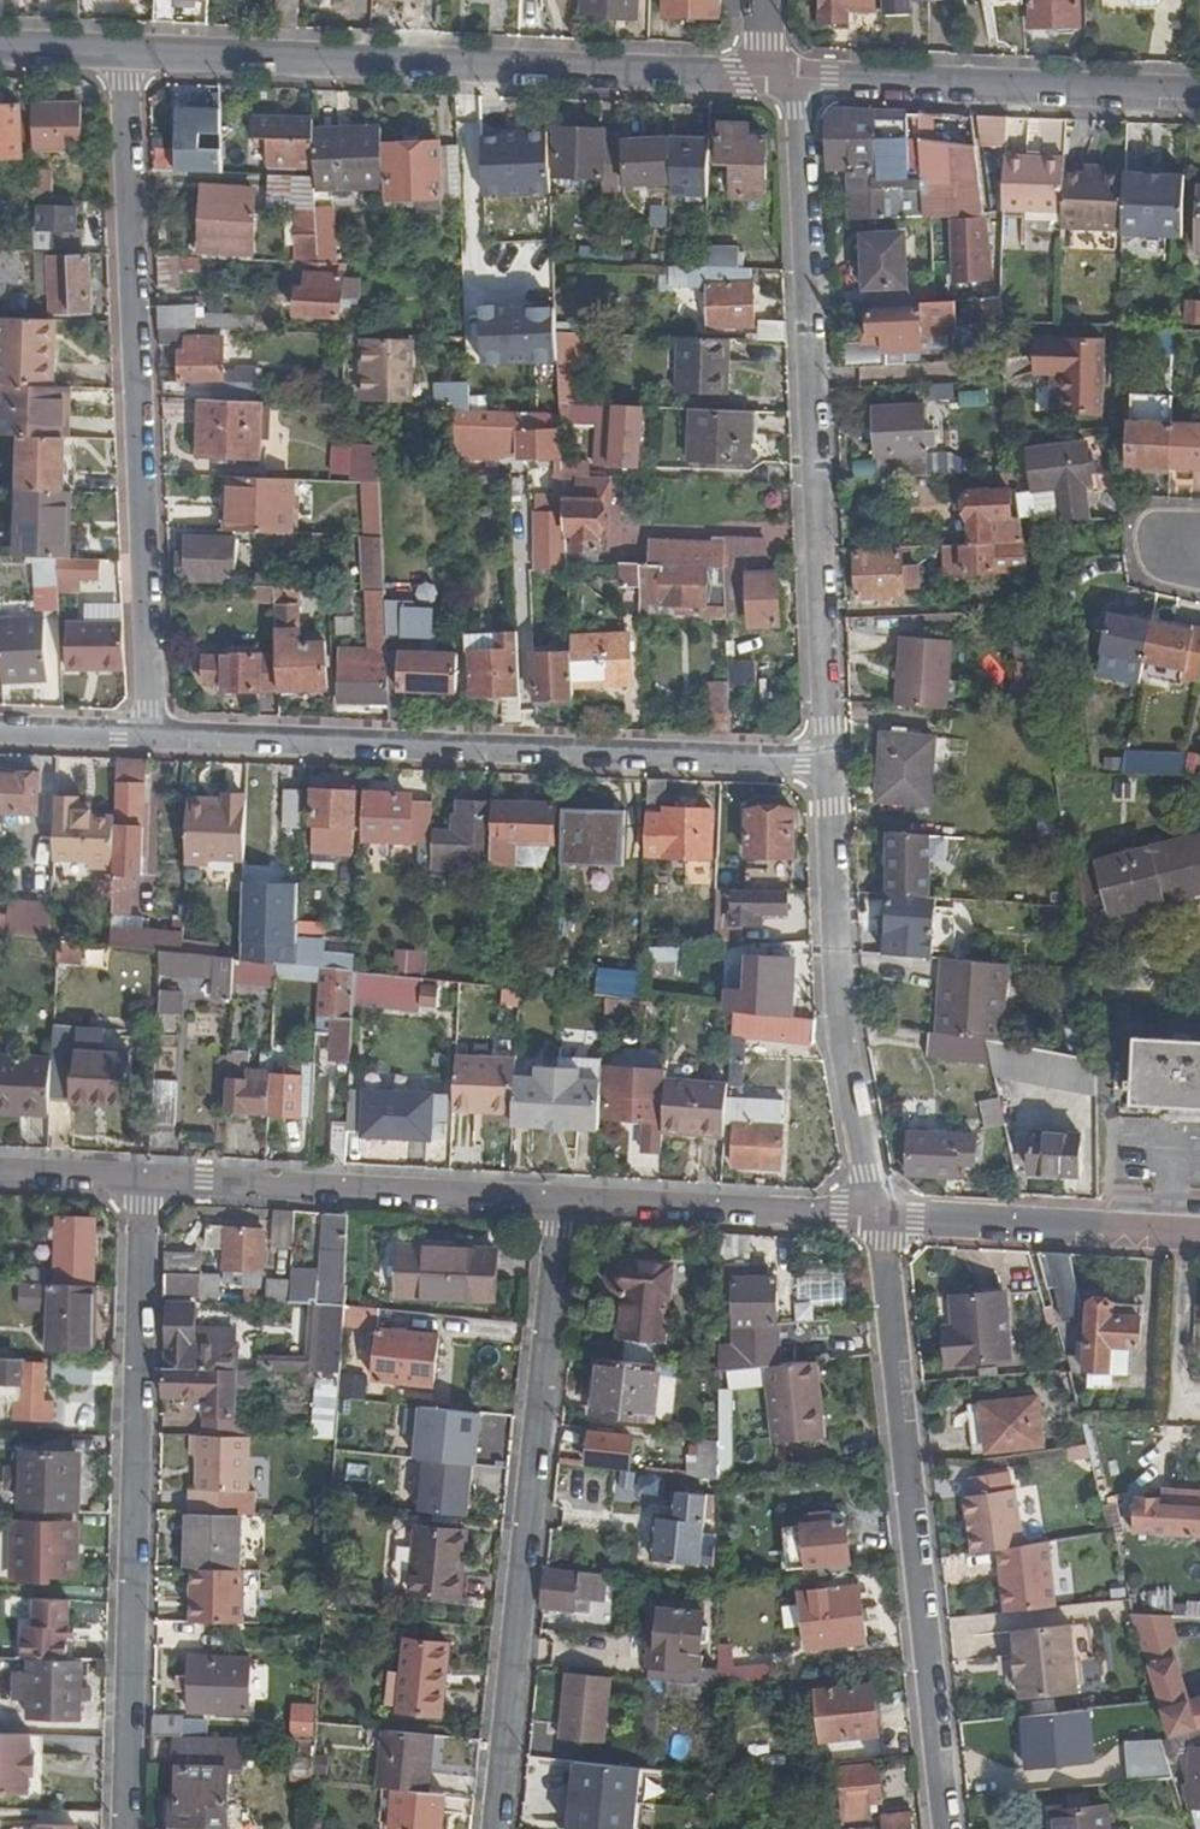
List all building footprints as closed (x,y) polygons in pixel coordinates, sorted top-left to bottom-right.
[(578,13),(605,14),(605,17),(639,18),(639,0),(579,0),(578,13)] [(665,16),(720,17),(720,0),(665,0),(665,16)] [(821,21),(849,23),(849,11),(850,1),(857,2),(857,11),(876,11),(877,0),(822,0),(821,21)] [(883,15),(913,14),(912,0),(882,0),(883,15)] [(1032,27),(1079,26),(1079,0),(1031,0),(1032,27)] [(81,104),(33,105),(34,150),(82,149),(81,104)] [(712,105),(686,104),(685,140),(710,141),(712,105)] [(23,158),(21,106),(0,107),(0,159),(23,158)] [(221,109),(178,109),(176,172),(222,174),(221,109)] [(827,122),(827,143),(835,143),(835,167),(853,166),(854,220),(895,218),(894,197),(888,197),(888,188),(905,187),(906,191),(923,189),(923,179),(916,179),(914,142),(909,142),(908,114),(838,111),(827,122)] [(934,115),(919,114),(921,139),(935,141),(934,115)] [(1007,117),(979,116),(982,145),(1006,146),(1007,117)] [(313,128),(313,119),(254,118),(253,139),(255,139),(255,146),(267,146),(267,175),(270,176),(315,177),(314,137),(313,128)] [(750,124),(721,123),(719,163),(733,163),(732,196),(766,198),(768,138),(755,137),(755,131),(749,130),(750,124)] [(382,128),(382,125),(313,128),(314,137),(356,135),(356,130),(382,128)] [(356,135),(314,137),(315,177),(315,189),(385,186),(382,128),(356,130),(356,135)] [(605,130),(557,128),(556,176),(604,178),(604,176),(620,177),(619,131),(605,131),(605,130)] [(671,139),(625,141),(626,184),(673,182),(672,163),(678,163),(678,152),(671,152),(671,139)] [(935,141),(921,139),(923,179),(923,189),(925,217),(932,217),(984,216),(976,146),(935,141)] [(440,142),(388,145),(390,203),(439,200),(440,147),(440,142)] [(458,146),(440,147),(439,200),(461,199),(459,166),(458,146)] [(543,155),(487,154),(490,197),(501,198),(544,199),(543,155)] [(1066,159),(1005,157),(1003,210),(1064,212),(1065,174),(1066,159)] [(1104,167),(1085,167),(1085,174),(1103,175),(1104,167)] [(54,191),(55,172),(36,170),(34,190),(54,191)] [(1145,174),(1125,173),(1125,176),(1123,230),(1123,235),(1183,237),(1185,175),(1164,175),(1145,174)] [(1085,174),(1065,174),(1064,212),(1063,228),(1123,230),(1125,176),(1103,175),(1085,174)] [(315,177),(270,176),(269,210),(300,211),(316,211),(315,189),(315,177)] [(905,187),(888,188),(888,197),(894,197),(895,218),(925,217),(923,189),(906,191),(905,187)] [(255,190),(205,188),(202,247),(232,249),(232,252),(252,253),(255,190)] [(76,202),(33,200),(34,211),(40,211),(39,228),(34,229),(35,252),(83,253),(84,230),(76,230),(77,208),(76,208),(76,202)] [(316,211),(300,211),(301,219),(287,219),(288,248),(299,248),(299,261),(300,261),(318,261),(317,245),(316,211)] [(984,218),(953,219),(956,284),(992,282),(984,218)] [(903,236),(867,237),(869,305),(906,304),(903,236)] [(331,244),(317,245),(318,261),(331,262),(331,244)] [(0,250),(0,281),(18,282),(19,251),(0,250)] [(738,251),(705,250),(704,268),(737,269),(738,251)] [(83,253),(35,252),(37,288),(50,289),(49,258),(87,257),(87,254),(83,253)] [(87,257),(49,258),(50,289),(51,314),(71,314),(93,314),(89,257),(87,257)] [(318,261),(300,261),(299,273),(308,274),(307,287),(299,287),(297,314),(340,317),(341,298),(358,299),(359,279),(342,277),(343,263),(331,262),(318,261)] [(704,268),(661,266),(660,294),(673,294),(674,286),(702,286),(702,294),(708,294),(708,329),(755,327),(753,282),(750,282),(749,269),(737,269),(704,268)] [(998,300),(990,300),(992,320),(1002,318),(1000,299),(998,300)] [(920,309),(870,311),(871,334),(884,334),(885,352),(922,350),(921,332),(957,331),(956,301),(920,303),(920,309)] [(554,302),(478,306),(481,364),(557,360),(555,313),(554,302)] [(1187,302),(1187,323),(1199,323),(1199,302),(1187,302)] [(195,306),(159,306),(159,327),(195,328),(195,314),(195,306)] [(572,313),(555,313),(556,332),(573,333),(572,313)] [(258,316),(195,314),(195,328),(217,329),(257,331),(258,316)] [(1,318),(0,348),(0,385),(52,387),(54,320),(1,318)] [(195,328),(159,327),(160,343),(187,344),(187,352),(180,354),(181,382),(223,379),(223,383),(250,384),(256,384),(257,370),(235,369),(235,373),(224,373),(224,337),(216,337),(217,329),(195,328)] [(573,333),(556,332),(557,360),(559,403),(571,403),(576,404),(575,379),(579,380),(576,333),(573,333)] [(728,339),(680,337),(678,393),(727,394),(728,339)] [(1104,341),(1038,338),(1036,372),(1053,373),(1064,373),(1062,411),(1101,413),(1104,341)] [(409,342),(366,342),(365,399),(408,400),(409,342)] [(1064,373),(1053,373),(1052,411),(1062,411),(1064,373)] [(250,384),(223,383),(222,400),(250,401),(250,384)] [(21,436),(61,438),(63,387),(52,387),(0,385),(0,435),(21,436)] [(468,385),(448,386),(449,410),(455,410),(469,411),(468,385)] [(73,387),(63,387),(61,438),(64,438),(71,438),(73,387)] [(222,400),(200,399),(198,456),(261,458),(264,402),(250,401),(222,400)] [(576,404),(571,403),(570,424),(597,425),(595,466),(637,468),(641,406),(576,404)] [(923,406),(875,409),(879,477),(928,475),(923,406)] [(752,411),(691,409),(689,460),(750,462),(752,411)] [(425,410),(401,410),(400,426),(424,427),(425,410)] [(469,411),(455,410),(457,458),(501,460),(501,448),(501,430),(517,429),(518,448),(518,459),(561,456),(560,427),(551,427),(552,414),(519,413),(469,411)] [(1172,424),(1131,423),(1129,465),(1170,466),(1172,424)] [(1172,424),(1170,466),(1199,468),(1199,425),(1172,424)] [(517,429),(501,430),(501,448),(518,448),(517,429)] [(61,438),(21,436),(21,490),(68,492),(74,492),(76,456),(63,455),(64,438),(61,438)] [(1035,491),(1018,493),(1022,517),(1089,519),(1085,484),(1092,483),(1087,444),(1030,451),(1035,491)] [(588,462),(562,461),(563,475),(588,476),(588,462)] [(511,474),(458,476),(458,489),(511,487),(511,474)] [(293,480),(230,477),(227,531),(291,534),(293,480)] [(610,482),(576,481),(576,485),(563,484),(564,510),(565,536),(573,536),(573,550),(600,551),(600,534),(607,534),(607,522),(600,522),(601,504),(609,504),(610,482)] [(380,483),(364,483),(366,537),(382,538),(380,483)] [(68,492),(21,490),(18,557),(34,558),(58,559),(62,559),(64,523),(67,523),(68,492)] [(1018,490),(968,492),(970,545),(1025,543),(1022,517),(1018,493),(1018,490)] [(74,492),(68,492),(67,523),(64,523),(62,559),(72,559),(74,492)] [(564,510),(533,511),(533,570),(567,570),(567,562),(566,551),(565,536),(564,510)] [(366,537),(363,537),(365,590),(373,590),(385,591),(382,538),(366,537)] [(238,540),(186,538),(187,580),(236,582),(238,540)] [(767,540),(727,538),(727,544),(651,541),(650,565),(724,568),(766,569),(767,540)] [(970,545),(944,546),(945,573),(1029,570),(1025,543),(970,545)] [(901,551),(856,553),(858,598),(880,598),(894,597),(903,597),(901,551)] [(58,559),(34,558),(36,597),(59,595),(59,580),(58,561),(58,559)] [(100,562),(58,561),(59,580),(99,582),(100,562)] [(640,564),(622,564),(623,589),(641,588),(640,564)] [(650,565),(640,564),(641,588),(641,604),(676,605),(676,612),(690,613),(691,606),(701,606),(700,616),(726,618),(726,612),(724,568),(650,565)] [(766,569),(724,568),(726,612),(750,611),(751,626),(780,624),(777,570),(766,569)] [(274,588),(255,587),(254,601),(275,602),(274,588)] [(298,588),(274,588),(275,602),(276,632),(279,632),(281,675),(278,675),(279,691),(328,688),(325,642),(301,643),(301,629),(298,588)] [(385,591),(373,590),(376,652),(339,651),(338,702),(390,703),(387,639),(385,591)] [(894,597),(880,598),(881,605),(894,605),(894,597)] [(1152,624),(1111,615),(1104,650),(1144,659),(1152,624)] [(0,622),(3,682),(48,680),(45,620),(4,622),(0,622)] [(1152,624),(1144,659),(1184,668),(1181,682),(1199,687),(1199,634),(1152,624)] [(126,669),(124,625),(67,625),(67,668),(126,669)] [(465,652),(468,652),(469,696),(520,693),(517,631),(496,632),(464,633),(465,652)] [(629,634),(571,637),(572,651),(573,685),(631,683),(629,634)] [(952,641),(902,637),(897,706),(947,709),(952,641)] [(423,640),(387,639),(390,703),(391,721),(407,722),(405,690),(455,692),(457,655),(423,654),(423,640)] [(458,642),(423,640),(423,654),(457,655),(458,642)] [(1144,659),(1104,650),(1098,673),(1139,682),(1144,659)] [(572,651),(534,652),(537,700),(574,699),(574,697),(573,685),(572,651)] [(224,657),(204,656),(204,683),(224,684),(224,690),(279,691),(278,675),(278,655),(224,653),(224,657)] [(733,685),(759,682),(756,658),(730,661),(733,685)] [(729,682),(708,683),(711,734),(731,734),(729,682)] [(908,728),(892,727),(892,734),(908,736),(908,728)] [(892,734),(883,734),(878,800),(930,804),(935,738),(908,736),(892,734)] [(1186,756),(1124,754),(1120,773),(1182,775),(1186,756)] [(146,759),(118,758),(115,818),(114,866),(111,946),(162,951),(183,953),(183,942),(184,934),(143,930),(144,919),(131,918),(132,875),(141,875),(146,759)] [(321,766),(306,766),(303,790),(303,796),(314,796),(314,794),(314,790),(318,791),(321,766)] [(0,775),(0,812),(38,813),(39,773),(18,772),(18,776),(0,775)] [(667,779),(649,778),(648,808),(657,808),(666,800),(667,779)] [(303,790),(284,789),(284,828),(302,828),(303,796),(303,790)] [(318,791),(314,790),(314,794),(314,796),(313,817),(315,817),(314,852),(353,854),(357,792),(318,791)] [(398,794),(365,793),(363,840),(431,843),(433,802),(397,801),(398,794)] [(80,799),(56,798),(54,857),(88,859),(88,865),(114,866),(115,818),(92,817),(92,810),(80,810),(80,799)] [(223,805),(188,804),(186,864),(210,865),(211,859),(245,860),(247,800),(224,799),(223,805)] [(486,803),(466,801),(465,808),(458,808),(458,815),(454,815),(453,832),(436,831),(434,868),(449,869),(450,863),(463,863),(464,857),(484,858),(486,803)] [(555,804),(496,802),(495,827),(492,827),(491,865),(542,867),(550,844),(553,844),(555,804)] [(625,809),(561,807),(559,864),(623,866),(625,809)] [(665,814),(647,814),(645,855),(663,856),(663,857),(685,858),(684,885),(716,885),(717,866),(717,858),(711,858),(713,809),(665,808),(665,814)] [(794,811),(748,811),(747,856),(794,856),(794,811)] [(1060,822),(1039,823),(1039,842),(1061,842),(1060,822)] [(930,836),(889,833),(889,894),(930,897),(930,836)] [(1099,861),(1112,914),(1199,892),(1199,836),(1099,861)] [(738,868),(717,866),(716,885),(716,888),(728,888),(750,889),(751,870),(738,868)] [(269,885),(243,884),(240,959),(277,963),(297,965),(298,939),(298,934),(299,922),(299,921),(286,920),(285,930),(267,928),(269,885)] [(728,888),(716,888),(715,917),(715,920),(728,920),(728,888)] [(788,890),(732,890),(732,923),(742,923),(755,923),(755,911),(788,912),(788,890)] [(930,897),(889,894),(886,933),(894,934),(892,955),(933,958),(937,898),(930,897)] [(12,900),(10,936),(52,938),(54,902),(12,900)] [(0,913),(0,934),(6,935),(9,914),(0,913)] [(728,920),(715,920),(715,934),(718,934),(730,938),(732,944),(742,944),(742,923),(732,923),(728,923),(728,920)] [(314,935),(313,923),(299,922),(298,934),(314,935)] [(894,934),(886,933),(885,954),(892,955),(894,934)] [(718,934),(715,934),(714,945),(732,944),(730,938),(718,934)] [(324,942),(298,939),(297,965),(320,968),(317,1032),(334,1034),(333,1059),(351,1060),(355,1002),(356,971),(353,971),(354,956),(323,953),(324,942)] [(216,945),(183,942),(183,953),(215,957),(216,945)] [(687,949),(645,950),(646,969),(653,969),(653,972),(687,973),(687,949)] [(428,974),(429,952),(398,950),(397,973),(428,974)] [(183,953),(162,951),(160,973),(215,977),(214,999),(232,1001),(233,980),(234,959),(215,957),(183,953)] [(778,953),(755,951),(755,958),(743,957),(742,978),(748,978),(747,994),(728,992),(727,1011),(734,1011),(791,1017),(794,960),(778,959),(778,953)] [(240,959),(234,959),(233,980),(275,982),(277,963),(240,959)] [(1007,963),(945,959),(938,1033),(987,1038),(1001,1041),(1007,963)] [(423,978),(356,971),(355,1002),(400,1006),(400,1001),(436,1004),(437,991),(422,990),(423,978)] [(181,992),(159,990),(158,1014),(180,1015),(181,992)] [(624,999),(606,998),(606,1007),(624,1009),(624,1006),(624,999)] [(639,1001),(624,999),(624,1006),(639,1008),(639,1001)] [(791,1017),(734,1011),(729,1084),(728,1087),(743,1088),(747,1035),(815,1042),(816,1020),(791,1017)] [(113,1029),(53,1026),(52,1060),(50,1098),(75,1100),(75,1101),(129,1104),(133,1037),(112,1035),(113,1029)] [(938,1033),(929,1032),(926,1056),(992,1063),(987,1038),(938,1033)] [(1135,1036),(1131,1105),(1199,1108),(1199,1040),(1135,1036)] [(1001,1041),(987,1038),(992,1063),(994,1074),(1097,1094),(1097,1060),(1095,1059),(1073,1055),(1001,1041)] [(496,1058),(457,1056),(454,1110),(476,1111),(476,1106),(514,1108),(516,1077),(517,1059),(496,1058)] [(0,1057),(0,1112),(49,1115),(50,1098),(52,1060),(0,1057)] [(286,1066),(285,1075),(270,1075),(268,1113),(302,1115),(305,1067),(286,1066)] [(666,1071),(603,1066),(602,1082),(601,1091),(607,1092),(606,1117),(645,1119),(643,1150),(662,1151),(663,1127),(666,1079),(666,1071)] [(538,1079),(516,1077),(514,1108),(514,1113),(514,1125),(599,1129),(601,1091),(602,1082),(580,1081),(580,1068),(539,1067),(538,1079)] [(255,1080),(228,1079),(225,1111),(268,1113),(270,1075),(270,1072),(255,1071),(255,1080)] [(729,1084),(666,1079),(663,1127),(699,1129),(698,1135),(725,1136),(726,1123),(728,1097),(728,1087),(729,1084)] [(177,1083),(154,1082),(152,1124),(175,1125),(177,1083)] [(447,1095),(350,1090),(348,1122),(347,1135),(431,1139),(432,1123),(446,1124),(447,1095)] [(784,1100),(728,1097),(726,1123),(735,1124),(733,1165),(780,1167),(784,1100)] [(999,1098),(981,1102),(986,1129),(1005,1125),(999,1098)] [(347,1135),(348,1122),(333,1121),(331,1164),(346,1165),(347,1135)] [(976,1136),(910,1132),(908,1174),(957,1177),(958,1163),(974,1164),(976,1136)] [(1081,1135),(1032,1132),(1030,1172),(1078,1175),(1081,1135)] [(294,1211),(274,1210),(272,1245),(292,1246),(294,1211)] [(349,1215),(326,1213),(323,1271),(322,1284),(308,1283),(308,1281),(291,1281),(290,1304),(317,1304),(345,1305),(346,1285),(345,1285),(349,1215)] [(96,1219),(57,1217),(56,1270),(21,1270),(21,1284),(23,1284),(94,1287),(96,1219)] [(265,1230),(209,1227),(208,1247),(226,1248),(223,1283),(243,1284),(243,1288),(261,1289),(265,1230)] [(497,1250),(400,1246),(398,1295),(494,1299),(497,1250)] [(1069,1254),(1038,1252),(1046,1283),(1053,1281),(1063,1322),(1084,1317),(1069,1254)] [(201,1254),(165,1253),(165,1274),(201,1274),(201,1254)] [(672,1265),(625,1261),(619,1261),(614,1264),(610,1269),(609,1274),(609,1280),(612,1285),(617,1289),(622,1291),(622,1293),(624,1295),(626,1295),(620,1361),(658,1365),(660,1343),(664,1343),(672,1265)] [(767,1264),(720,1265),(720,1291),(735,1291),(735,1325),(778,1324),(777,1277),(768,1277),(767,1264)] [(323,1271),(291,1271),(291,1281),(308,1281),(308,1283),(322,1284),(323,1271)] [(201,1274),(165,1274),(164,1295),(201,1296),(201,1274)] [(218,1274),(201,1274),(201,1296),(201,1301),(217,1302),(218,1274)] [(291,1281),(269,1280),(268,1295),(262,1295),(262,1303),(290,1304),(291,1281)] [(94,1287),(23,1284),(23,1310),(51,1310),(49,1349),(84,1350),(85,1331),(93,1331),(95,1287),(94,1287)] [(1006,1293),(953,1297),(955,1327),(956,1338),(947,1338),(949,1364),(1011,1359),(1006,1293)] [(1113,1303),(1089,1302),(1086,1360),(1079,1359),(1079,1356),(1066,1357),(1070,1371),(1089,1373),(1110,1374),(1111,1361),(1130,1362),(1131,1347),(1139,1348),(1141,1318),(1113,1316),(1113,1303)] [(1143,1305),(1113,1303),(1113,1316),(1141,1318),(1142,1318),(1143,1305)] [(345,1305),(317,1304),(313,1362),(301,1361),(301,1371),(340,1373),(345,1305)] [(195,1306),(168,1305),(167,1344),(172,1345),(172,1368),(237,1370),(237,1345),(233,1345),(233,1330),(194,1329),(195,1306)] [(778,1324),(735,1325),(736,1346),(720,1348),(720,1371),(767,1366),(779,1365),(778,1324)] [(955,1327),(946,1328),(947,1338),(956,1338),(955,1327)] [(380,1387),(447,1390),(449,1332),(383,1329),(380,1387)] [(93,1331),(85,1331),(84,1350),(92,1351),(93,1331)] [(688,1354),(687,1368),(720,1371),(720,1348),(720,1337),(704,1338),(702,1355),(688,1354)] [(620,1361),(599,1358),(593,1413),(653,1419),(659,1365),(658,1365),(620,1361)] [(0,1359),(0,1403),(14,1403),(13,1420),(53,1421),(53,1401),(44,1401),(45,1364),(22,1364),(22,1359),(0,1359)] [(94,1361),(52,1360),(52,1383),(114,1385),(114,1362),(94,1361)] [(301,1361),(262,1360),(262,1370),(301,1371),(301,1361)] [(779,1365),(767,1366),(775,1443),(823,1438),(816,1361),(779,1365)] [(1112,1389),(1113,1374),(1129,1375),(1130,1362),(1111,1361),(1110,1374),(1089,1373),(1088,1387),(1112,1389)] [(167,1368),(162,1368),(161,1395),(206,1396),(205,1415),(235,1416),(237,1370),(172,1368),(167,1368)] [(998,1368),(980,1369),(981,1376),(999,1375),(998,1368)] [(250,1370),(237,1370),(235,1416),(205,1415),(205,1436),(248,1437),(250,1370)] [(340,1373),(301,1371),(301,1384),(317,1385),(312,1439),(335,1440),(340,1373)] [(731,1390),(720,1389),(719,1441),(719,1480),(731,1479),(731,1390)] [(1038,1397),(981,1404),(987,1452),(1044,1445),(1038,1397)] [(1077,1401),(1067,1404),(1073,1427),(1083,1425),(1077,1401)] [(481,1413),(416,1406),(411,1460),(420,1460),(472,1465),(476,1466),(481,1413)] [(631,1437),(592,1433),(589,1463),(628,1467),(631,1437)] [(205,1436),(190,1436),(190,1455),(197,1455),(196,1490),(189,1490),(188,1514),(233,1515),(233,1490),(248,1491),(250,1437),(248,1437),(205,1436)] [(719,1441),(698,1439),(698,1466),(690,1465),(689,1477),(719,1480),(719,1441)] [(1088,1444),(1069,1447),(1071,1461),(1091,1458),(1088,1444)] [(76,1454),(26,1453),(26,1470),(7,1469),(7,1489),(25,1489),(25,1511),(75,1512),(76,1454)] [(83,1454),(76,1454),(75,1512),(82,1512),(83,1454)] [(472,1465),(420,1460),(414,1512),(467,1518),(472,1465)] [(1135,1496),(1133,1533),(1199,1537),(1199,1491),(1173,1489),(1172,1505),(1161,1504),(1162,1498),(1135,1496)] [(1173,1489),(1162,1489),(1162,1498),(1161,1504),(1172,1505),(1173,1489)] [(707,1495),(676,1492),(674,1518),(657,1516),(653,1560),(700,1565),(707,1495)] [(1018,1492),(967,1498),(969,1521),(973,1521),(975,1532),(970,1532),(973,1553),(998,1549),(1024,1545),(1018,1492)] [(804,1525),(784,1527),(789,1569),(808,1567),(809,1576),(848,1572),(848,1563),(851,1563),(846,1520),(830,1522),(829,1513),(813,1514),(814,1523),(804,1524),(804,1525)] [(233,1515),(188,1514),(187,1568),(193,1568),(238,1569),(240,1515),(233,1515)] [(56,1524),(18,1523),(17,1579),(50,1580),(50,1576),(72,1575),(73,1524),(72,1524),(72,1520),(56,1520),(56,1524)] [(467,1531),(418,1526),(412,1592),(460,1597),(467,1531)] [(1024,1545),(998,1549),(1000,1570),(1005,1569),(1006,1582),(1002,1583),(1005,1612),(1056,1607),(1049,1541),(1024,1545)] [(238,1569),(193,1568),(192,1587),(198,1588),(198,1597),(192,1597),(191,1622),(242,1623),(244,1569),(238,1569)] [(592,1574),(548,1569),(543,1615),(559,1616),(559,1611),(588,1614),(592,1574)] [(860,1585),(800,1592),(802,1604),(804,1626),(807,1650),(867,1643),(860,1585)] [(1173,1591),(1148,1592),(1148,1610),(1174,1610),(1173,1591)] [(70,1600),(36,1599),(35,1626),(25,1626),(24,1659),(32,1659),(68,1660),(70,1600)] [(1189,1601),(1188,1616),(1199,1617),(1199,1602),(1189,1601)] [(802,1604),(789,1606),(792,1628),(804,1626),(802,1604)] [(662,1607),(651,1606),(648,1633),(659,1634),(657,1652),(670,1653),(667,1681),(696,1683),(697,1673),(701,1640),(702,1626),(704,1611),(662,1607)] [(1134,1613),(1151,1666),(1170,1660),(1164,1642),(1176,1638),(1169,1615),(1134,1613)] [(1071,1625),(1014,1631),(1017,1655),(1023,1654),(1025,1672),(1019,1673),(1021,1697),(1078,1691),(1071,1625)] [(449,1643),(407,1639),(399,1711),(441,1715),(449,1643)] [(730,1646),(719,1646),(719,1669),(718,1686),(776,1679),(775,1666),(746,1668),(746,1671),(730,1672),(730,1646)] [(208,1657),(190,1657),(190,1677),(179,1676),(179,1691),(189,1692),(189,1711),(213,1712),(213,1701),(225,1702),(226,1668),(214,1667),(215,1652),(208,1651),(208,1657)] [(68,1660),(32,1659),(31,1719),(81,1721),(83,1660),(68,1660)] [(1172,1737),(1180,1735),(1194,1731),(1199,1729),(1199,1696),(1182,1701),(1170,1660),(1151,1666),(1172,1737)] [(708,1673),(697,1673),(696,1683),(718,1686),(719,1669),(710,1667),(708,1673)] [(611,1677),(567,1672),(560,1738),(604,1742),(611,1677)] [(713,1686),(667,1683),(666,1695),(712,1698),(713,1686)] [(873,1685),(817,1691),(823,1740),(878,1734),(873,1685)] [(1140,1691),(1082,1696),(1084,1709),(1099,1708),(1134,1704),(1143,1703),(1140,1691)] [(1134,1704),(1099,1708),(1103,1763),(1152,1760),(1148,1721),(1136,1721),(1134,1704)] [(314,1707),(293,1706),(292,1737),(313,1737),(314,1707)] [(183,1716),(153,1716),(152,1736),(179,1736),(182,1737),(183,1720),(183,1716)] [(195,1721),(183,1720),(182,1737),(195,1737),(195,1721)] [(433,1734),(385,1729),(379,1786),(396,1788),(427,1791),(433,1734)] [(0,1733),(0,1793),(30,1794),(31,1775),(35,1775),(36,1754),(31,1754),(32,1734),(0,1733)] [(1180,1735),(1172,1737),(1176,1754),(1184,1751),(1180,1735)] [(179,1736),(178,1767),(175,1767),(175,1797),(164,1797),(163,1828),(228,1828),(229,1770),(241,1771),(242,1738),(195,1737),(182,1737),(179,1736)] [(1193,1748),(1190,1785),(1185,1785),(1192,1808),(1199,1809),(1199,1749),(1193,1748)] [(543,1757),(540,1793),(538,1808),(536,1826),(567,1828),(576,1828),(577,1817),(580,1817),(581,1811),(582,1811),(587,1762),(543,1757)] [(308,1760),(293,1759),(292,1780),(307,1781),(308,1760)] [(877,1764),(840,1768),(844,1820),(870,1817),(870,1813),(869,1803),(878,1803),(881,1802),(877,1764)] [(396,1788),(391,1828),(441,1828),(445,1793),(427,1791),(396,1788)] [(878,1803),(869,1803),(870,1813),(878,1812),(878,1803)] [(1054,1812),(1055,1828),(1108,1828),(1105,1807),(1054,1812)] [(885,1815),(886,1828),(914,1828),(912,1812),(885,1815)]
